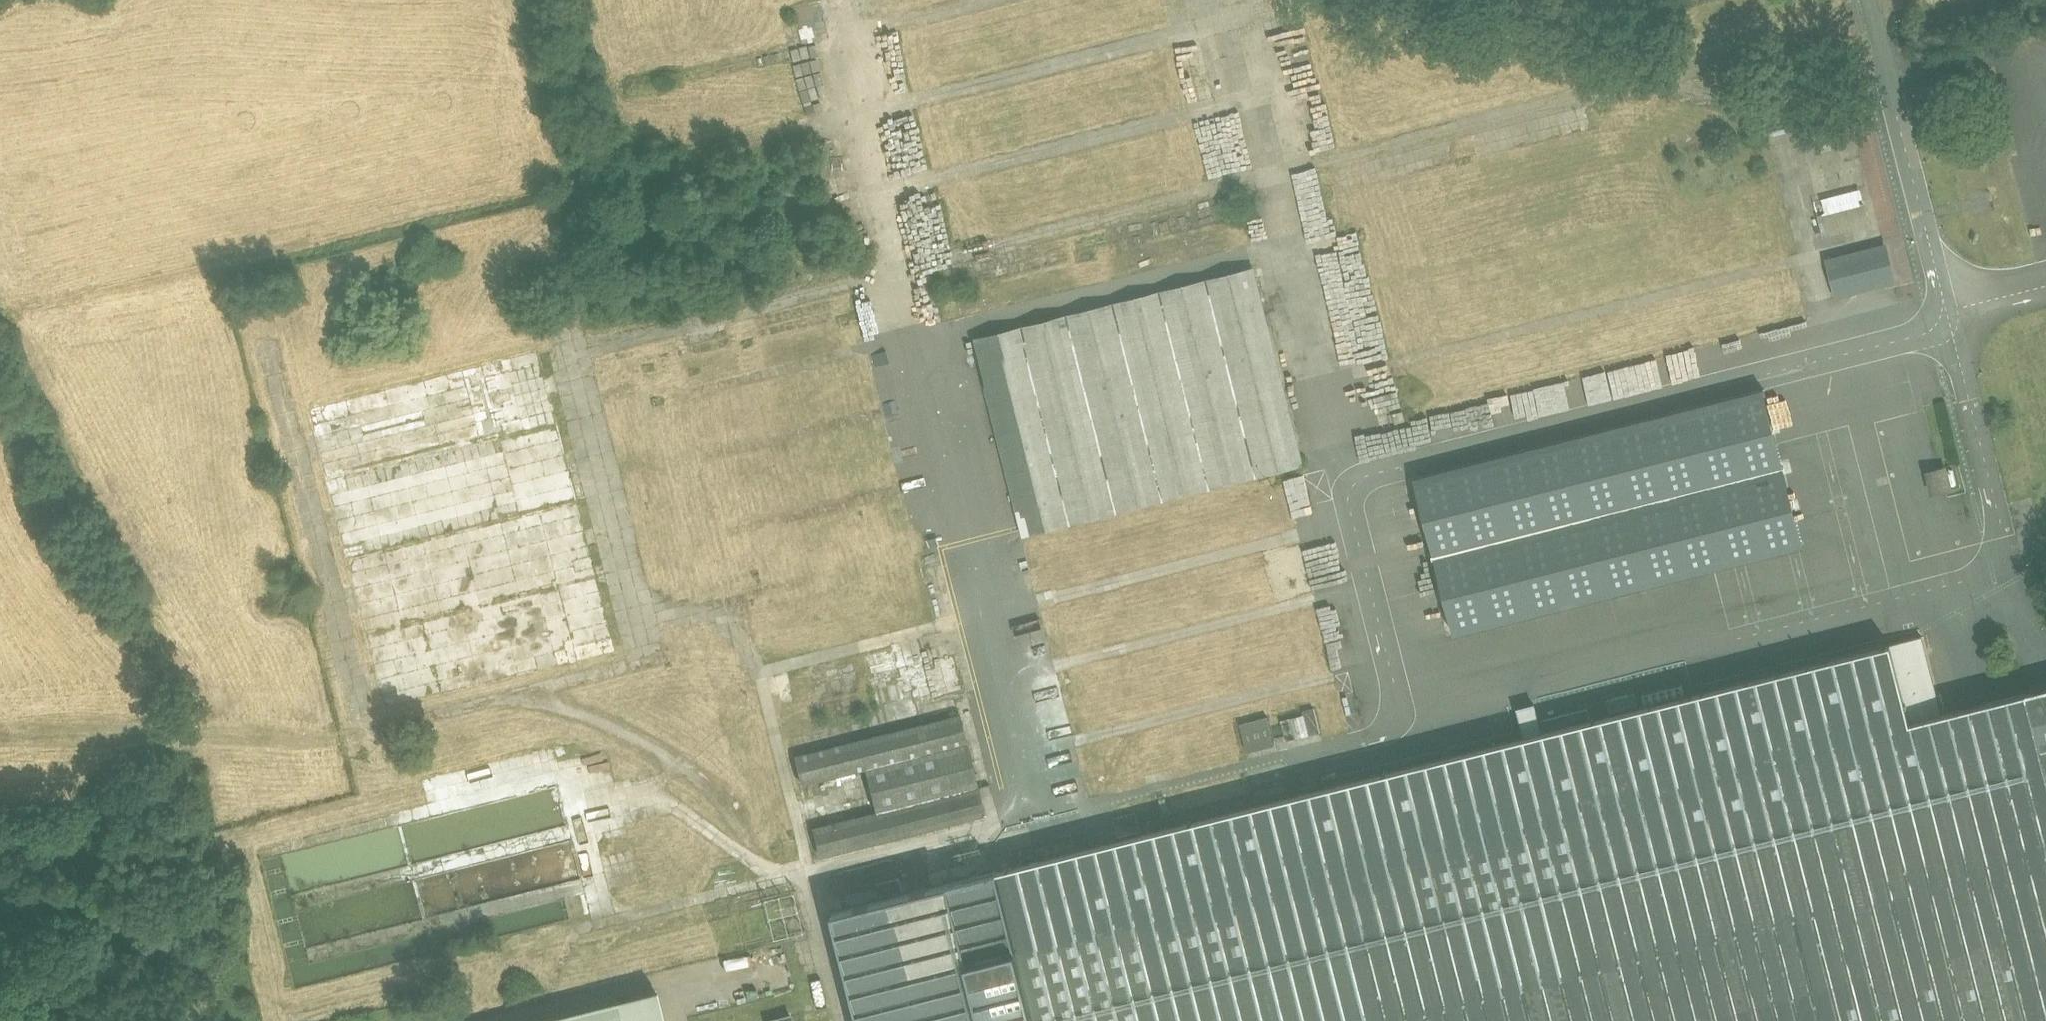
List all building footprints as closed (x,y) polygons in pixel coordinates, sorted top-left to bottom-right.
[(839,88),(812,96),(816,108),(842,101),(839,88)] [(2034,143),(2045,140),(2045,125),(2030,130),(2034,143)] [(2045,210),(2045,196),(2033,197),(2035,212),(2045,210)] [(1885,241),(1825,256),(1835,296),(1895,281),(1885,241)] [(1029,534),(1313,469),(1266,265),(982,330),(1029,534)] [(872,318),(873,333),(900,331),(899,316),(872,318)] [(1660,359),(1660,371),(1685,370),(1684,357),(1660,359)] [(1346,439),(1352,467),(1498,435),(1497,430),(1654,396),(1648,367),(1488,402),(1489,408),(1346,439)] [(555,379),(320,433),(330,475),(461,446),(454,416),(498,406),(497,403),(531,396),(530,392),(556,386),(555,379)] [(1377,504),(1384,545),(1649,495),(1646,482),(1683,475),(1674,424),(1637,431),(1636,427),(1548,444),(1553,470),(1544,471),(1546,478),(1531,481),(1527,459),(1518,460),(1521,475),(1493,480),(1490,464),(1394,483),(1397,500),(1377,504)] [(929,437),(903,442),(911,481),(936,476),(929,437)] [(472,480),(340,510),(349,551),(412,537),(410,531),(461,520),(456,499),(475,495),(472,480)] [(1576,524),(1577,547),(1653,544),(1653,521),(1576,524)] [(359,588),(368,627),(534,589),(528,565),(538,562),(543,582),(603,568),(595,537),(444,571),(443,569),(359,588)] [(1482,586),(1484,608),(1512,605),(1510,584),(1482,586)] [(390,707),(623,650),(612,605),(378,662),(390,707)] [(1487,613),(1428,627),(1434,652),(1475,643),(1481,665),(1498,661),(1487,613)] [(1911,722),(1891,644),(835,912),(862,1020),(2045,1020),(2045,688),(1911,722)] [(915,690),(929,689),(929,681),(881,684),(883,704),(916,702),(915,690)] [(1309,733),(1321,730),(1314,706),(1302,710),(1303,713),(1309,733)] [(960,715),(796,756),(803,784),(866,768),(877,812),(814,828),(821,856),(985,815),(960,715)] [(1248,750),(1275,744),(1268,715),(1241,721),(1248,750)] [(1286,739),(1298,736),(1292,716),(1281,719),(1286,739)] [(419,860),(569,824),(561,790),(411,826),(419,860)] [(580,920),(600,915),(594,893),(575,899),(580,920)] [(535,1020),(665,1020),(657,990),(535,1020)]
